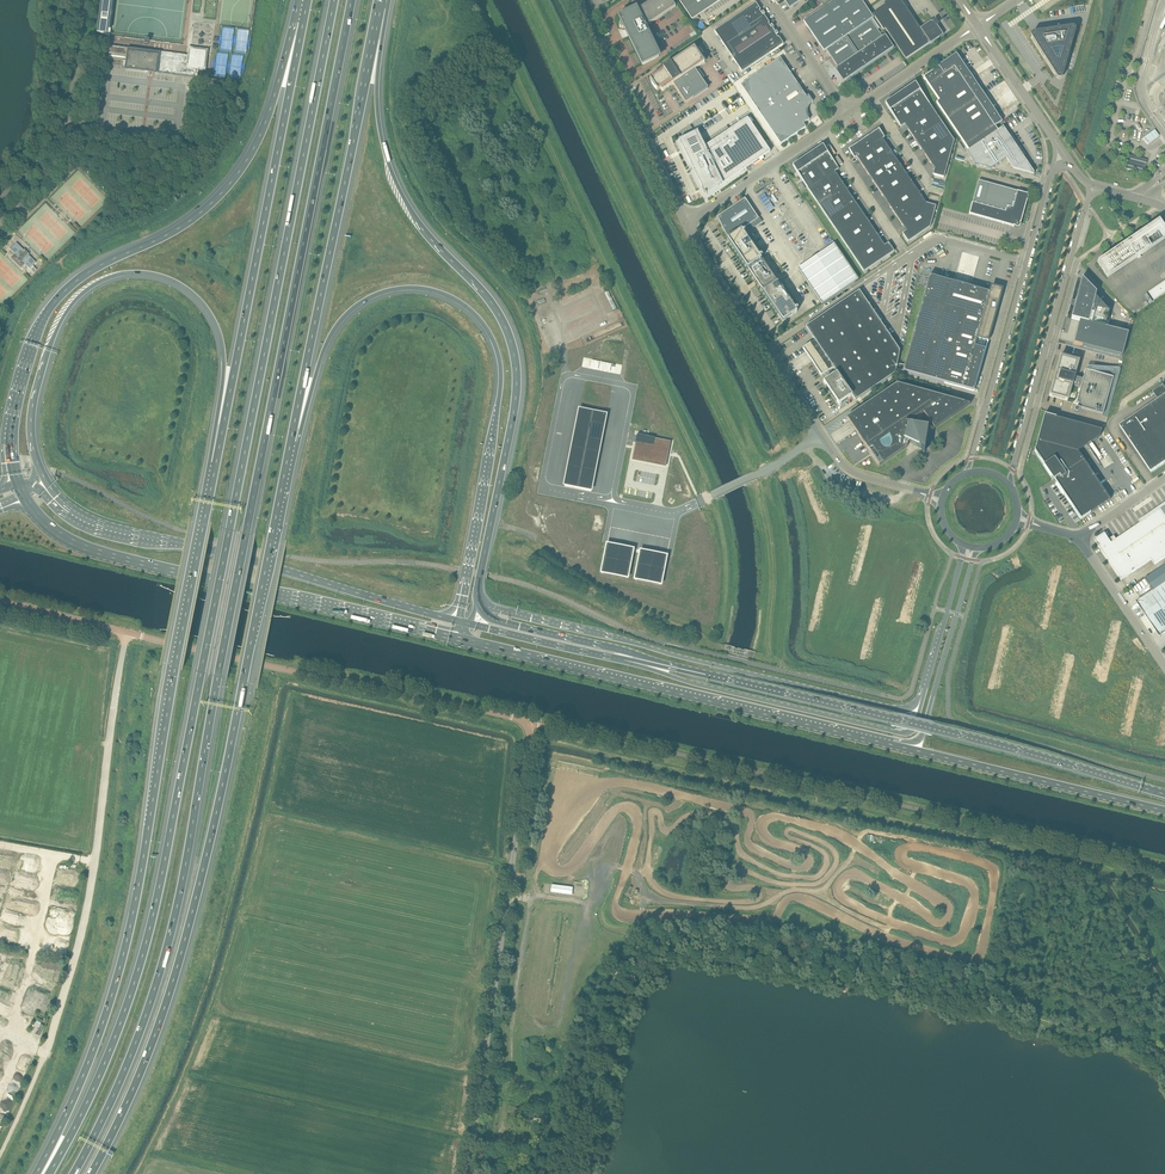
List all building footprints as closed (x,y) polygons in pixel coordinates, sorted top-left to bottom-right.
[(97,34),(104,34),(108,35),(112,0),(101,0),(97,34)] [(619,27),(621,28),(622,28),(624,28),(628,37),(629,37),(643,65),(659,57),(644,26),(648,25),(651,23),(654,21),(676,7),(671,0),(653,0),(643,7),(641,8),(639,9),(637,9),(636,10),(634,10),(632,10),(630,10),(628,10),(626,10),(624,9),(619,27)] [(680,1),(692,19),(721,0),(682,0),(680,1)] [(790,8),(793,6),(802,0),(784,0),(790,8)] [(804,21),(824,51),(826,50),(832,57),(838,67),(836,68),(835,69),(843,81),(845,80),(893,48),(884,36),(883,37),(878,29),(871,19),(873,18),(861,0),(835,0),(804,21)] [(931,21),(920,28),(901,0),(894,0),(873,14),(884,30),(885,29),(906,59),(930,43),(930,44),(943,35),(936,25),(934,21),(932,22),(931,21)] [(714,31),(724,45),(765,17),(764,15),(765,14),(763,12),(761,13),(759,11),(761,10),(756,3),(714,31)] [(769,23),(765,17),(724,45),(733,58),(774,30),(773,28),(774,27),(772,25),(770,26),(768,24),(769,23)] [(1031,36),(1031,37),(1031,38),(1055,76),(1056,78),(1057,79),(1058,79),(1058,80),(1059,80),(1060,80),(1061,80),(1061,79),(1062,79),(1062,78),(1062,77),(1070,51),(1075,32),(1075,31),(1075,30),(1075,29),(1074,29),(1074,28),(1073,28),(1072,28),(1071,28),(1042,32),(1037,33),(1034,33),(1033,33),(1033,34),(1032,34),(1031,34),(1031,35),(1031,36)] [(774,30),(733,58),(742,72),(784,44),(779,37),(778,38),(776,35),(778,34),(776,31),(775,32),(774,30)] [(108,52),(106,66),(144,71),(144,70),(148,71),(148,68),(154,69),(154,72),(174,75),(188,76),(195,77),(197,77),(198,69),(204,69),(205,59),(206,51),(190,49),(189,55),(185,55),(158,51),(158,52),(157,56),(150,55),(150,54),(149,54),(149,51),(140,49),(109,45),(108,52)] [(685,53),(663,68),(652,76),(656,82),(655,83),(657,86),(658,85),(662,91),(673,84),(686,103),(708,88),(695,69),(705,62),(694,47),(685,53)] [(972,77),(967,69),(968,69),(958,54),(924,77),(939,99),(965,82),(972,77)] [(810,119),(808,117),(807,115),(806,114),(806,112),(806,110),(807,108),(807,107),(808,105),(809,104),(811,103),(813,101),(808,95),(806,96),(780,58),(741,85),(781,144),(806,127),(803,123),(809,119),(809,120),(810,119)] [(232,71),(230,78),(237,81),(240,73),(232,71)] [(972,77),(965,82),(939,99),(939,100),(936,102),(951,123),(987,99),(984,94),(977,83),(976,83),(972,77)] [(905,90),(906,91),(921,113),(931,107),(915,83),(905,90)] [(921,113),(906,91),(905,90),(895,97),(911,120),(921,113)] [(902,127),(906,124),(911,120),(895,97),(886,103),(902,127)] [(995,126),(1002,121),(995,110),(987,99),(951,123),(966,145),(995,126)] [(931,107),(921,113),(911,120),(906,124),(935,168),(933,174),(944,177),(954,141),(931,107)] [(680,140),(679,140),(706,196),(723,184),(746,168),(744,165),(768,149),(770,152),(748,118),(705,147),(696,129),(680,140)] [(991,168),(1006,158),(1013,169),(1033,174),(1034,172),(1023,157),(1026,155),(1011,134),(1009,135),(1003,126),(1002,126),(1003,127),(998,130),(995,126),(966,145),(969,150),(966,151),(975,164),(991,168)] [(869,136),(870,137),(885,159),(893,154),(883,139),(885,137),(879,129),(869,136)] [(1155,130),(1143,138),(1147,144),(1159,135),(1155,130)] [(859,142),(867,154),(875,166),(880,163),(885,159),(870,137),(869,136),(859,142)] [(856,157),(859,160),(867,154),(859,142),(849,149),(854,158),(856,157)] [(829,176),(835,172),(839,169),(823,146),(813,152),(829,176)] [(813,152),(811,154),(803,159),(819,183),(829,176),(813,152)] [(867,154),(859,160),(867,171),(875,166),(867,154)] [(880,163),(895,185),(910,208),(925,230),(930,227),(936,206),(926,203),(893,154),(885,159),(880,163)] [(1144,173),(1147,160),(1128,154),(1124,168),(1144,173)] [(803,159),(794,165),(793,166),(809,190),(819,183),(803,159)] [(875,166),(867,171),(882,194),(895,185),(880,163),(875,166)] [(820,206),(846,188),(835,172),(829,176),(819,183),(809,190),(820,206)] [(972,202),(971,208),(969,214),(1014,226),(1015,227),(1016,227),(1017,227),(1018,227),(1019,227),(1020,227),(1020,226),(1021,226),(1021,225),(1022,225),(1022,224),(1022,223),(1021,222),(1029,194),(979,180),(972,202)] [(895,185),(882,194),(897,217),(910,208),(895,185)] [(831,222),(857,205),(846,188),(820,206),(831,222)] [(745,198),(717,217),(728,239),(731,243),(744,233),(762,221),(759,217),(758,218),(745,198)] [(842,239),(868,221),(857,205),(831,222),(842,239)] [(910,208),(897,217),(906,231),(902,233),(908,242),(925,230),(910,208)] [(10,224),(13,220),(4,211),(0,215),(10,224)] [(1097,262),(1108,277),(1164,238),(1164,229),(1159,220),(1132,239),(1097,262)] [(853,255),(879,237),(868,221),(842,239),(853,255)] [(744,233),(731,243),(748,268),(749,267),(749,269),(748,269),(763,290),(764,290),(764,291),(777,283),(776,282),(777,281),(762,260),(761,261),(760,259),(761,259),(744,233)] [(879,237),(853,255),(864,272),(894,251),(888,243),(884,245),(879,237)] [(16,243),(10,249),(15,254),(18,256),(16,257),(22,262),(22,261),(25,263),(24,264),(25,264),(29,269),(30,269),(32,271),(34,268),(35,268),(32,266),(36,262),(31,257),(30,258),(28,255),(29,254),(24,249),(23,250),(21,248),(16,243)] [(813,258),(798,268),(822,304),(858,279),(834,243),(819,254),(817,252),(812,256),(813,258)] [(987,292),(953,282),(929,276),(904,365),(903,370),(903,371),(944,383),(974,392),(1001,295),(988,291),(987,292)] [(1075,306),(1071,318),(1080,320),(1073,343),(1082,346),(1082,345),(1122,356),(1128,333),(1105,327),(1109,312),(1095,297),(1096,293),(1082,278),(1075,305),(1075,306)] [(764,291),(763,292),(773,306),(787,297),(777,282),(764,291)] [(1160,296),(1163,294),(1157,286),(1154,288),(1160,296)] [(1157,298),(1160,296),(1154,288),(1152,290),(1157,298)] [(1154,300),(1157,298),(1152,290),(1149,292),(1154,300)] [(815,340),(803,348),(805,351),(805,352),(812,361),(819,372),(821,375),(828,371),(833,367),(837,373),(824,381),(839,404),(852,395),(855,400),(895,373),(896,369),(903,370),(904,365),(897,363),(900,351),(887,331),(859,291),(806,327),(815,340)] [(787,297),(773,306),(784,321),(797,311),(787,297)] [(1075,412),(1076,412),(1077,412),(1078,412),(1079,411),(1080,408),(1103,414),(1104,408),(1113,378),(1085,370),(1083,379),(1074,376),(1078,361),(1060,356),(1050,395),(1067,400),(1071,385),(1080,388),(1076,403),(1077,403),(1077,408),(1076,408),(1075,408),(1075,409),(1074,409),(1074,410),(1074,411),(1075,411),(1075,412)] [(897,384),(847,417),(849,420),(849,421),(856,430),(856,431),(879,465),(908,446),(908,441),(909,442),(912,443),(912,444),(912,445),(913,445),(914,445),(915,445),(920,447),(923,458),(924,450),(926,443),(928,426),(911,424),(911,421),(924,412),(934,428),(970,404),(897,384)] [(1164,386),(1153,393),(1158,400),(1120,426),(1151,472),(1164,463),(1164,387),(1164,386)] [(1035,449),(1034,451),(1037,455),(1046,467),(1053,479),(1055,478),(1056,480),(1055,481),(1078,515),(1081,520),(1082,519),(1110,499),(1078,451),(1088,445),(1088,444),(1098,438),(1100,436),(1101,435),(1102,429),(1044,414),(1035,449)] [(551,439),(561,442),(562,435),(553,432),(551,439)] [(636,447),(634,459),(665,465),(667,453),(669,453),(671,441),(663,439),(648,436),(637,434),(637,435),(636,442),(635,446),(636,447)] [(1105,534),(1105,533),(1095,540),(1101,550),(1122,580),(1151,560),(1155,564),(1164,558),(1164,503),(1140,520),(1141,523),(1117,539),(1114,536),(1109,539),(1105,534)] [(617,562),(657,546),(650,527),(609,543),(617,562)] [(1136,601),(1160,636),(1164,633),(1164,565),(1145,579),(1153,591),(1148,594),(1148,593),(1136,601)] [(585,883),(574,882),(572,895),(584,896),(585,883)] [(572,887),(552,885),(551,892),(572,894),(572,887)] [(601,951),(597,955),(603,960),(607,956),(601,951)] [(37,1031),(36,1034),(39,1036),(44,1026),(41,1024),(38,1029),(37,1031)]
